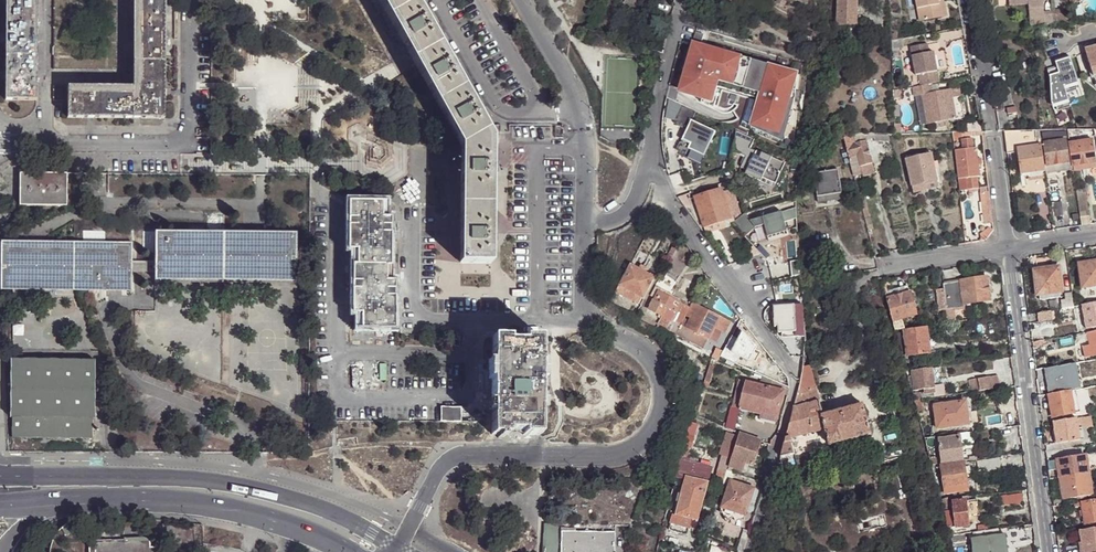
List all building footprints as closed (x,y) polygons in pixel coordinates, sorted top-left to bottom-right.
[(4,99),(35,100),(36,0),(5,0),(4,99)] [(133,87),(68,87),(67,118),(164,119),(165,0),(133,0),(133,87)] [(492,143),(491,139),(414,0),(377,0),(459,148),(460,150),(492,151),(492,143)] [(946,0),(918,0),(921,21),(944,18),(942,1),(946,0)] [(847,1),(836,1),(837,30),(858,29),(857,1),(847,1)] [(1032,27),(1033,27),(1054,25),(1053,14),(1045,15),(1045,7),(1030,8),(1032,27)] [(1053,14),(1054,25),(1070,23),(1069,17),(1069,10),(1053,12),(1053,14)] [(704,34),(696,32),(690,52),(692,53),(687,70),(685,70),(679,89),(703,100),(705,94),(714,97),(719,82),(760,94),(757,105),(759,106),(757,114),(754,113),(750,127),(782,142),(789,119),(784,118),(787,110),(791,111),(793,102),(789,101),(792,90),(789,89),(792,82),(795,83),(798,74),(733,54),(733,56),(722,53),(722,51),(701,45),(704,34)] [(924,87),(935,85),(943,83),(938,61),(934,62),(932,53),(928,54),(927,45),(913,48),(918,76),(922,76),(924,87)] [(1085,50),(1094,78),(1095,77),(1095,46),(1085,50)] [(722,51),(722,53),(733,56),(733,54),(734,51),(724,48),(722,51)] [(1079,83),(1071,57),(1056,62),(1058,68),(1049,71),(1051,78),(1052,103),(1054,106),(1070,101),(1067,91),(1066,87),(1079,83)] [(1079,83),(1066,87),(1067,91),(1080,87),(1079,83)] [(924,87),(918,88),(920,98),(928,97),(933,124),(961,119),(954,89),(937,92),(935,85),(924,87)] [(892,93),(893,100),(902,99),(901,91),(892,93)] [(705,94),(703,100),(712,105),(714,97),(705,94)] [(1070,101),(1054,106),(1055,110),(1071,105),(1070,101)] [(696,112),(682,106),(675,123),(687,129),(678,150),(686,154),(689,149),(704,156),(715,132),(692,120),(696,112)] [(1068,130),(1069,138),(1095,135),(1095,134),(1095,129),(1068,130)] [(753,139),(735,130),(731,152),(744,158),(739,168),(774,184),(783,164),(760,154),(758,157),(753,155),(755,151),(749,148),(753,139)] [(1036,130),(1005,131),(1006,139),(1016,139),(1036,139),(1036,130)] [(855,143),(866,139),(864,133),(853,134),(855,143)] [(889,133),(873,133),(874,142),(891,141),(889,133)] [(843,135),(846,146),(855,143),(853,134),(843,135)] [(960,149),(955,150),(959,178),(964,178),(965,189),(977,188),(976,176),(980,176),(977,147),(972,148),(971,138),(959,139),(960,149)] [(846,146),(854,175),(863,173),(863,175),(875,172),(866,139),(855,143),(846,146)] [(1016,139),(1006,139),(1008,154),(1018,153),(1017,148),(1016,139)] [(1044,142),(1048,164),(1069,161),(1066,139),(1044,142)] [(1070,143),(1073,165),(1095,162),(1095,154),(1094,139),(1070,143)] [(1044,170),(1046,170),(1042,144),(1017,148),(1018,153),(1021,174),(1028,173),(1044,170)] [(491,189),(492,151),(460,150),(460,153),(459,168),(437,169),(437,220),(459,221),(459,237),(437,237),(437,266),(444,266),(490,265),(491,221),(561,222),(562,191),(561,163),(526,163),(526,189),(491,189)] [(571,191),(562,191),(561,222),(491,221),(490,265),(490,279),(506,278),(506,300),(437,300),(437,278),(444,278),(444,266),(437,266),(437,237),(459,237),(459,221),(437,220),(437,169),(459,168),(460,153),(428,153),(428,309),(515,308),(514,263),(501,263),(501,237),(570,237),(571,191)] [(905,158),(912,185),(937,179),(935,170),(931,153),(905,158)] [(1069,161),(1048,164),(1046,164),(1047,172),(1071,169),(1070,161),(1069,161)] [(1073,165),(1074,171),(1095,167),(1095,162),(1073,165)] [(728,169),(697,179),(701,189),(732,180),(728,169)] [(21,173),(20,205),(67,205),(68,174),(21,173)] [(839,173),(814,175),(817,200),(842,197),(839,173)] [(937,179),(912,185),(913,191),(938,186),(937,179)] [(1028,192),(1044,190),(1043,181),(1027,183),(1028,192)] [(722,187),(695,197),(706,225),(731,216),(722,187)] [(349,200),(348,248),(357,248),(357,263),(353,263),(352,311),(361,311),(361,327),(394,328),(394,280),(386,279),(386,264),(390,264),(391,217),(382,217),(382,201),(349,200)] [(1061,202),(1051,203),(1054,217),(1063,216),(1061,202)] [(1088,202),(1079,203),(1081,217),(1089,216),(1088,202)] [(733,221),(730,222),(732,224),(743,236),(754,227),(763,224),(767,240),(787,235),(783,221),(795,218),(794,210),(794,208),(750,221),(744,213),(743,214),(735,220),(733,221)] [(733,221),(731,216),(706,225),(708,232),(732,224),(730,222),(733,221)] [(1089,216),(1081,217),(1081,225),(1091,224),(1089,216)] [(991,225),(984,234),(985,240),(986,240),(995,228),(991,225)] [(155,233),(155,262),(155,273),(155,280),(295,281),(296,235),(155,233)] [(801,255),(811,254),(809,239),(799,241),(801,255)] [(2,242),(1,289),(32,289),(131,291),(132,273),(132,262),(132,244),(27,243),(5,242),(2,242)] [(1079,263),(1083,288),(1095,286),(1095,261),(1079,263)] [(155,262),(132,262),(132,273),(155,273),(155,262)] [(630,264),(615,291),(638,303),(641,298),(643,299),(654,277),(645,272),(638,268),(630,264)] [(1062,292),(1059,267),(1035,270),(1037,295),(1062,292)] [(943,283),(946,309),(965,307),(965,304),(991,300),(988,277),(943,283)] [(506,278),(490,279),(444,278),(437,278),(437,300),(506,300),(506,278)] [(671,327),(677,330),(689,307),(659,291),(660,289),(655,286),(649,298),(653,299),(648,309),(669,320),(667,325),(671,327)] [(885,294),(887,300),(910,293),(909,288),(885,294)] [(1063,297),(1062,292),(1037,295),(1038,300),(1063,297)] [(887,300),(891,321),(901,319),(915,315),(910,293),(887,300)] [(1067,307),(1074,306),(1073,299),(1068,300),(1061,301),(1062,308),(1067,307)] [(677,330),(675,334),(703,348),(714,327),(725,332),(730,322),(692,302),(689,307),(677,330)] [(1095,302),(1084,304),(1082,305),(1086,328),(1095,326),(1095,302)] [(804,337),(803,306),(774,306),(774,325),(778,325),(778,332),(781,332),(795,332),(795,337),(804,337)] [(1052,319),(1051,310),(1037,313),(1038,321),(1052,319)] [(891,321),(894,330),(904,329),(902,322),(901,319),(891,321)] [(9,326),(9,352),(24,352),(24,326),(9,326)] [(930,328),(926,329),(929,353),(934,353),(930,328)] [(929,353),(926,329),(904,331),(907,356),(929,353)] [(1087,332),(1089,341),(1089,344),(1087,344),(1083,345),(1083,347),(1085,357),(1095,356),(1095,330),(1087,332)] [(730,335),(719,356),(727,359),(731,352),(747,360),(756,347),(742,332),(738,339),(730,335)] [(492,336),(491,434),(508,434),(508,430),(523,430),(524,435),(540,435),(541,337),(524,337),(524,341),(509,341),(509,337),(492,336)] [(1044,339),(1032,341),(1034,353),(1046,351),(1044,339)] [(1041,367),(1049,366),(1048,358),(1035,360),(1036,368),(1041,367)] [(95,360),(29,359),(11,359),(10,416),(13,417),(12,437),(13,437),(92,438),(92,418),(95,417),(95,360)] [(1085,373),(1092,372),(1090,362),(1083,362),(1085,373)] [(810,365),(801,367),(794,407),(781,458),(796,454),(792,437),(825,429),(829,446),(871,435),(863,405),(822,415),(810,365)] [(912,379),(914,388),(914,391),(927,389),(934,388),(932,369),(911,371),(912,379)] [(997,375),(978,378),(979,390),(998,388),(997,375)] [(739,406),(746,380),(737,378),(730,404),(739,406)] [(758,411),(757,416),(756,421),(777,426),(786,389),(746,380),(739,406),(742,406),(758,411)] [(1080,411),(1076,389),(1071,390),(1074,413),(1080,411)] [(1074,413),(1071,390),(1049,394),(1053,417),(1074,413)] [(914,400),(918,415),(923,414),(920,399),(919,399),(914,400)] [(969,425),(966,401),(934,406),(937,429),(969,425)] [(460,420),(460,405),(439,405),(439,420),(460,420)] [(740,412),(757,416),(758,411),(742,406),(740,412)] [(1092,427),(1090,416),(1078,418),(1079,429),(1092,427)] [(1079,429),(1078,418),(1053,422),(1057,443),(1081,439),(1079,429)] [(1010,427),(998,429),(999,436),(1011,435),(1010,427)] [(753,465),(760,440),(739,432),(738,437),(735,444),(731,456),(728,466),(740,470),(743,461),(753,465)] [(728,442),(735,444),(738,437),(731,435),(728,442)] [(938,439),(942,464),(963,461),(960,436),(938,439)] [(924,438),(926,448),(933,447),(932,437),(924,438)] [(724,454),(731,456),(735,444),(728,442),(724,454)] [(926,448),(930,460),(935,459),(936,459),(934,446),(933,447),(926,448)] [(725,475),(726,471),(728,466),(731,456),(724,454),(721,453),(715,471),(725,475)] [(999,458),(977,461),(979,472),(1000,469),(999,458)] [(963,463),(942,466),(945,495),(967,492),(963,463)] [(1093,495),(1089,473),(1061,477),(1064,499),(1093,495)] [(708,483),(686,477),(675,524),(689,528),(691,520),(699,521),(708,483)] [(721,507),(722,507),(744,514),(745,515),(753,488),(730,480),(721,507)] [(759,500),(762,493),(754,491),(752,498),(759,500)] [(999,496),(1000,505),(1020,502),(1019,494),(999,496)] [(947,500),(942,501),(945,511),(950,509),(947,500)] [(1082,502),(1085,523),(1095,522),(1095,500),(1082,502)] [(967,502),(950,504),(951,509),(953,509),(954,512),(945,512),(948,528),(970,526),(967,502)] [(744,514),(722,507),(721,513),(742,520),(744,514)] [(615,523),(543,522),(543,551),(615,551),(615,523)] [(1008,530),(1009,543),(1026,540),(1025,527),(1008,530)] [(1080,530),(1083,543),(1084,551),(1095,551),(1095,527),(1080,530)] [(988,530),(985,531),(985,538),(1000,536),(998,529),(988,530)] [(985,538),(971,540),(973,551),(1008,551),(1006,535),(1000,536),(985,538)] [(161,546),(149,546),(149,537),(124,538),(124,540),(89,540),(89,551),(161,551),(161,546)]
